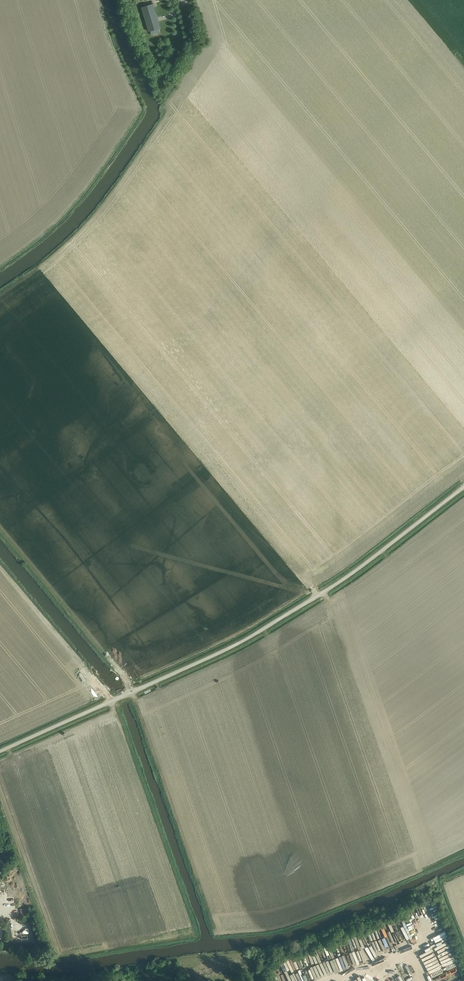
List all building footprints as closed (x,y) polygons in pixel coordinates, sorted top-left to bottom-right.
[(153,3),(141,6),(149,31),(150,30),(152,35),(160,32),(159,28),(160,27),(153,3)] [(23,928),(25,940),(33,938),(32,930),(35,929),(33,918),(21,920),(22,923),(27,922),(28,927),(23,928)]
